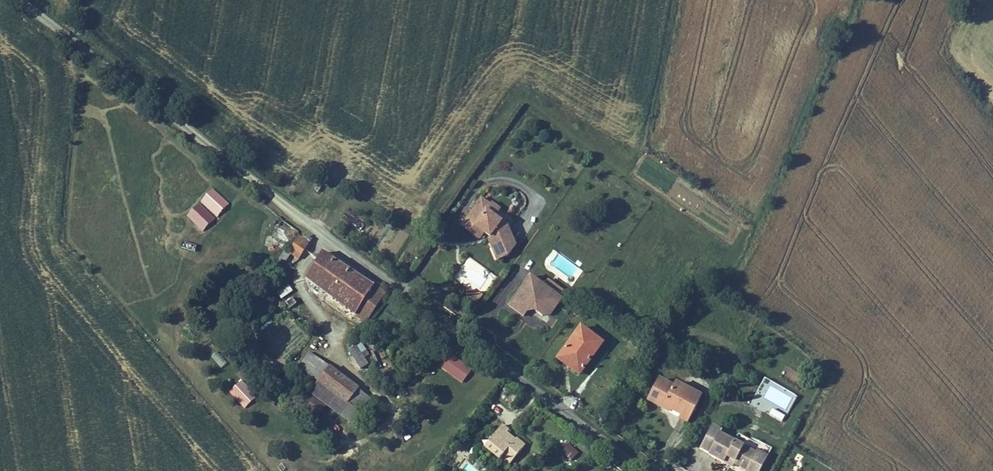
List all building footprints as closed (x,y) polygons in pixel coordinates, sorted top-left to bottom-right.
[(216,217),(229,204),(212,188),(199,201),(216,217)] [(490,193),(470,220),(486,232),(489,229),(495,234),(491,239),(502,259),(512,254),(520,244),(517,218),(512,214),(510,217),(503,212),(505,209),(497,203),(499,200),(490,193)] [(499,200),(497,203),(505,209),(509,204),(501,198),(499,200)] [(199,202),(186,216),(203,232),(215,218),(199,202)] [(512,214),(505,209),(503,212),(510,217),(512,214)] [(470,220),(465,226),(482,238),(486,232),(470,220)] [(283,253),(296,230),(280,221),(267,244),(283,253)] [(313,243),(299,233),(289,245),(303,256),(313,243)] [(386,290),(325,250),(309,274),(368,315),(386,290)] [(565,295),(533,273),(512,304),(526,314),(532,306),(537,304),(538,306),(546,312),(554,311),(565,295)] [(281,298),(292,292),(288,285),(277,292),(281,298)] [(472,286),(469,291),(480,300),(485,293),(481,289),(479,291),(472,286)] [(603,342),(580,326),(559,356),(581,372),(603,342)] [(358,348),(348,353),(347,354),(354,368),(365,361),(358,348)] [(370,394),(337,369),(311,349),(300,365),(324,384),(350,403),(358,410),(370,394)] [(658,377),(647,396),(661,404),(663,401),(670,405),(682,411),(680,415),(690,421),(704,397),(675,381),(673,385),(658,377)] [(786,414),(787,414),(797,394),(764,377),(750,405),(782,421),(786,414)] [(228,395),(247,408),(258,393),(239,379),(228,395)] [(324,384),(316,396),(327,404),(341,415),(350,403),(324,384)] [(320,413),(327,404),(316,396),(309,405),(320,413)] [(362,413),(358,410),(350,403),(341,415),(354,424),(362,413)] [(503,421),(487,443),(505,456),(507,453),(512,458),(525,440),(516,433),(514,436),(505,430),(509,425),(503,421)] [(718,432),(719,429),(711,424),(699,446),(708,451),(725,461),(726,457),(736,462),(745,467),(744,470),(745,470),(753,470),(763,452),(755,448),(754,451),(718,432)] [(560,453),(571,461),(578,452),(568,443),(560,453)] [(726,457),(725,461),(734,466),(736,462),(726,457)]
